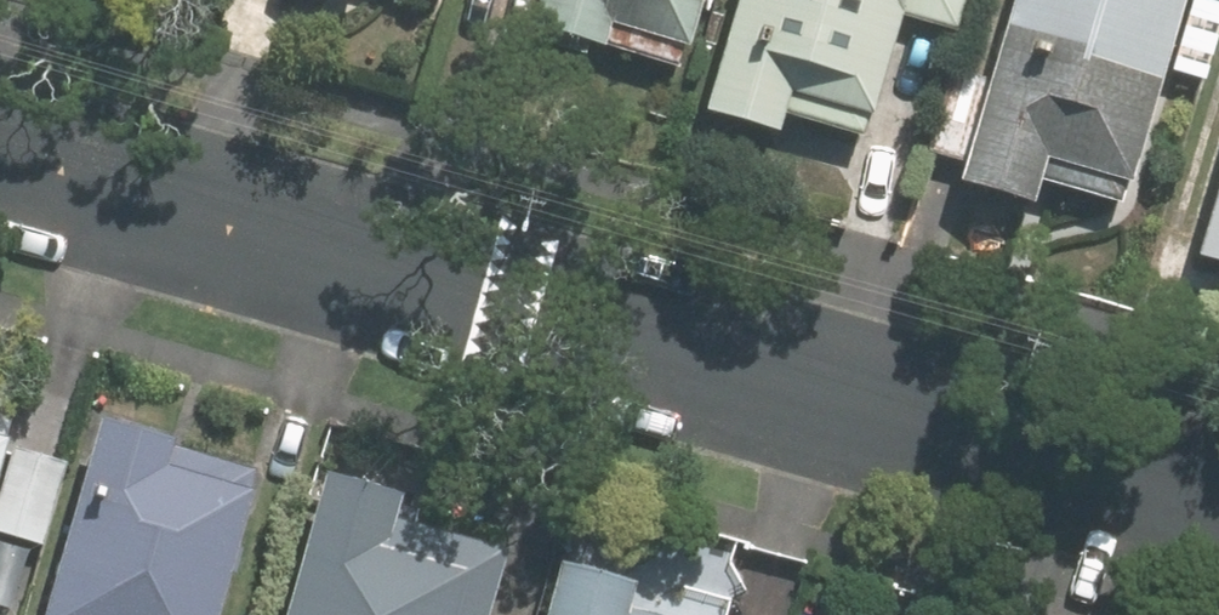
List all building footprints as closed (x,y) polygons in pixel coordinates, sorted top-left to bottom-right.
[(520,30),(669,72),(689,0),(528,0),(520,30)] [(965,0),(726,0),(694,114),(767,133),(773,115),(852,136),(858,115),(886,15),(955,34),(965,0)] [(1170,0),(1000,0),(977,81),(955,75),(931,158),(954,165),(947,189),(1019,209),(1026,185),(1110,209),(1170,0)] [(1189,270),(1218,279),(1218,162),(1189,270)] [(249,475),(87,429),(33,614),(208,614),(249,475)] [(52,468),(0,454),(0,603),(12,606),(52,468)] [(504,552),(389,519),(394,499),(321,478),(281,614),(486,614),(504,552)] [(624,613),(632,590),(554,567),(541,614),(631,614),(624,613)]
